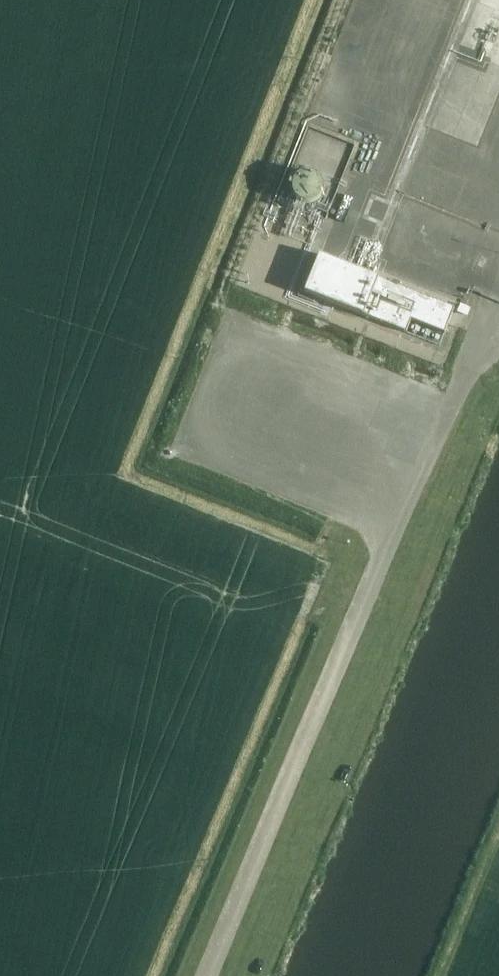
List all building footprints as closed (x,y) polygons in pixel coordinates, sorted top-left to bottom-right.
[(455,308),(320,254),(305,291),(407,332),(412,319),(445,333),(455,308)]
